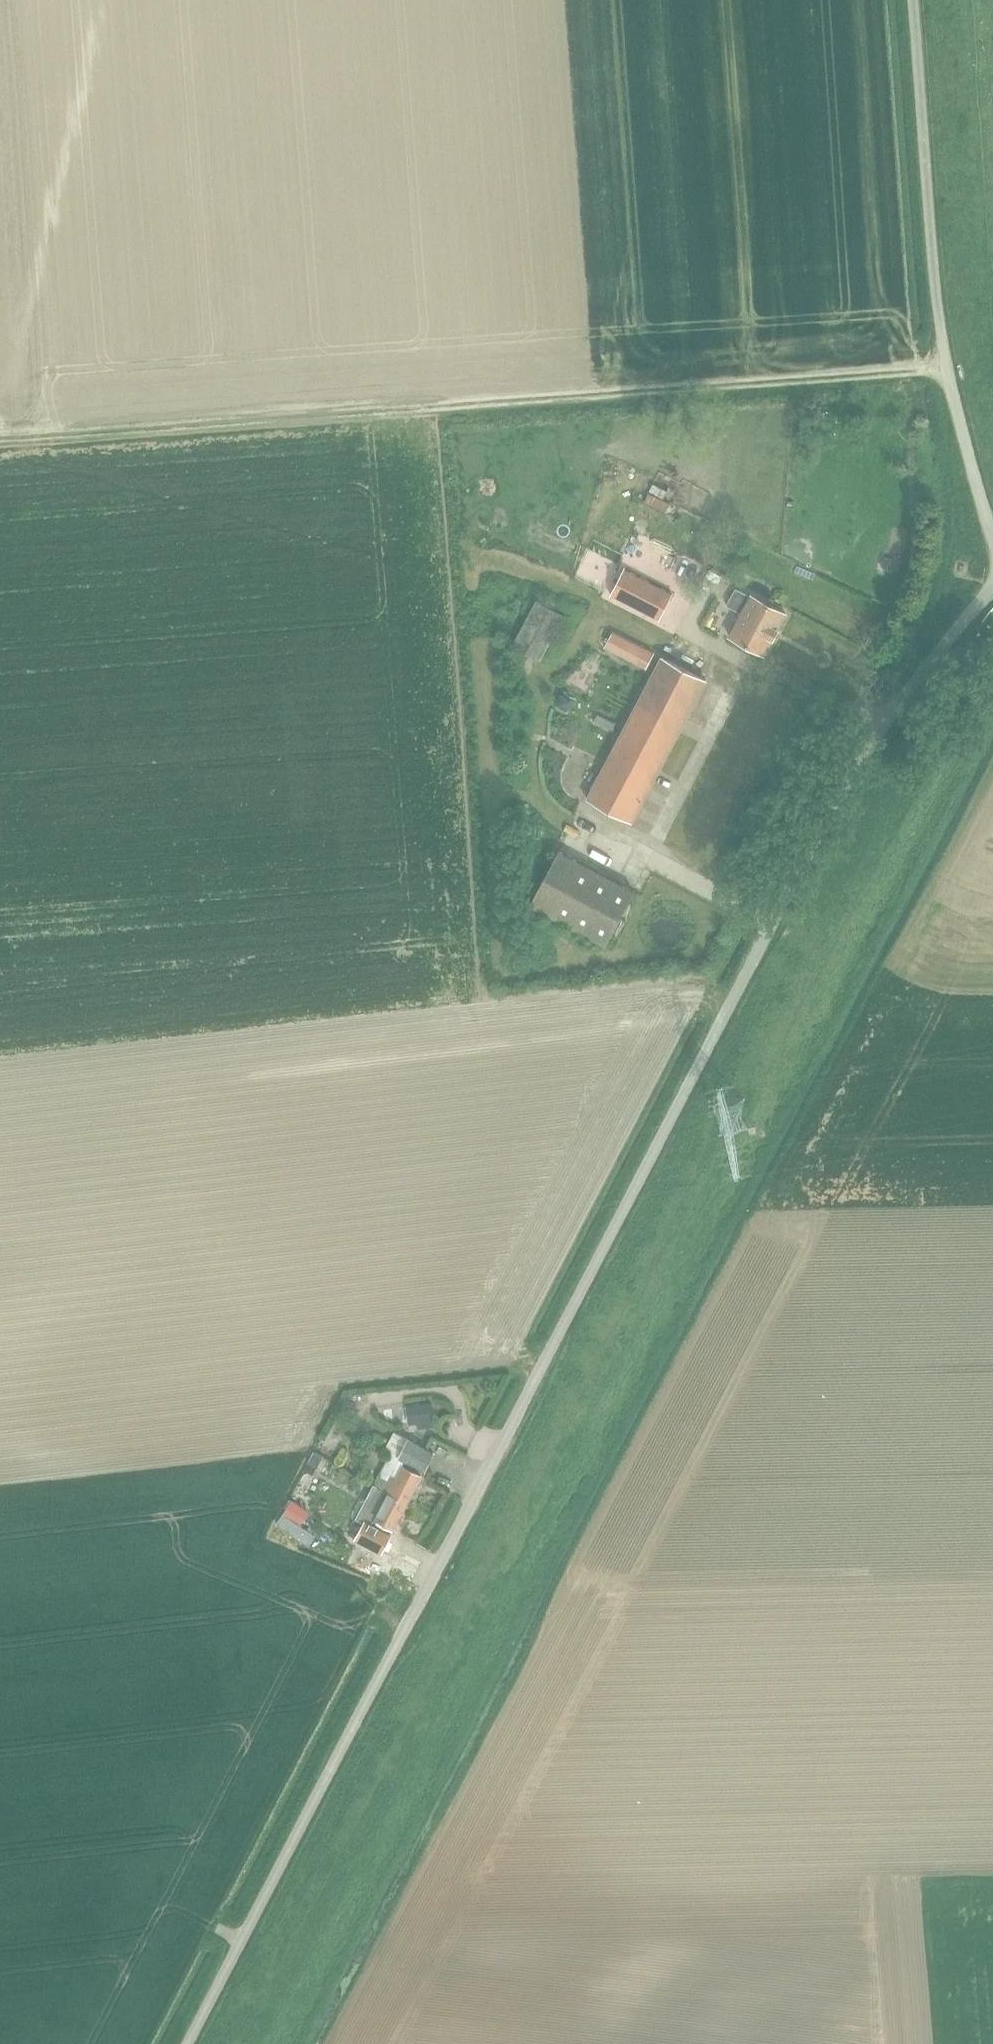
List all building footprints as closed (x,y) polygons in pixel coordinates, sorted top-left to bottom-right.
[(885,556),(883,565),(891,567),(894,559),(885,556)] [(622,569),(609,596),(658,620),(671,593),(622,569)] [(710,569),(703,583),(714,589),(721,576),(710,569)] [(739,610),(727,634),(763,652),(784,611),(748,593),(748,594),(735,588),(726,604),(739,610)] [(538,659),(561,617),(535,602),(512,644),(538,659)] [(643,667),(650,652),(612,633),(604,647),(643,667)] [(630,822),(704,679),(661,657),(586,799),(630,822)] [(560,694),(555,703),(566,709),(571,699),(560,694)] [(603,944),(631,890),(558,850),(529,904),(603,944)] [(415,1405),(418,1427),(434,1425),(431,1402),(415,1405)] [(437,1445),(454,1451),(457,1441),(441,1435),(437,1445)] [(434,1451),(409,1438),(399,1457),(405,1460),(396,1477),(392,1475),(385,1489),(408,1501),(421,1475),(420,1474),(422,1469),(424,1469),(434,1451)] [(305,1470),(313,1474),(317,1466),(323,1455),(314,1451),(308,1462),(309,1462),(305,1470)] [(394,1528),(408,1501),(385,1489),(375,1484),(358,1516),(366,1521),(358,1537),(382,1550),(391,1533),(389,1532),(391,1527),(394,1528)] [(284,1511),(301,1521),(308,1510),(291,1499),(284,1511)]
